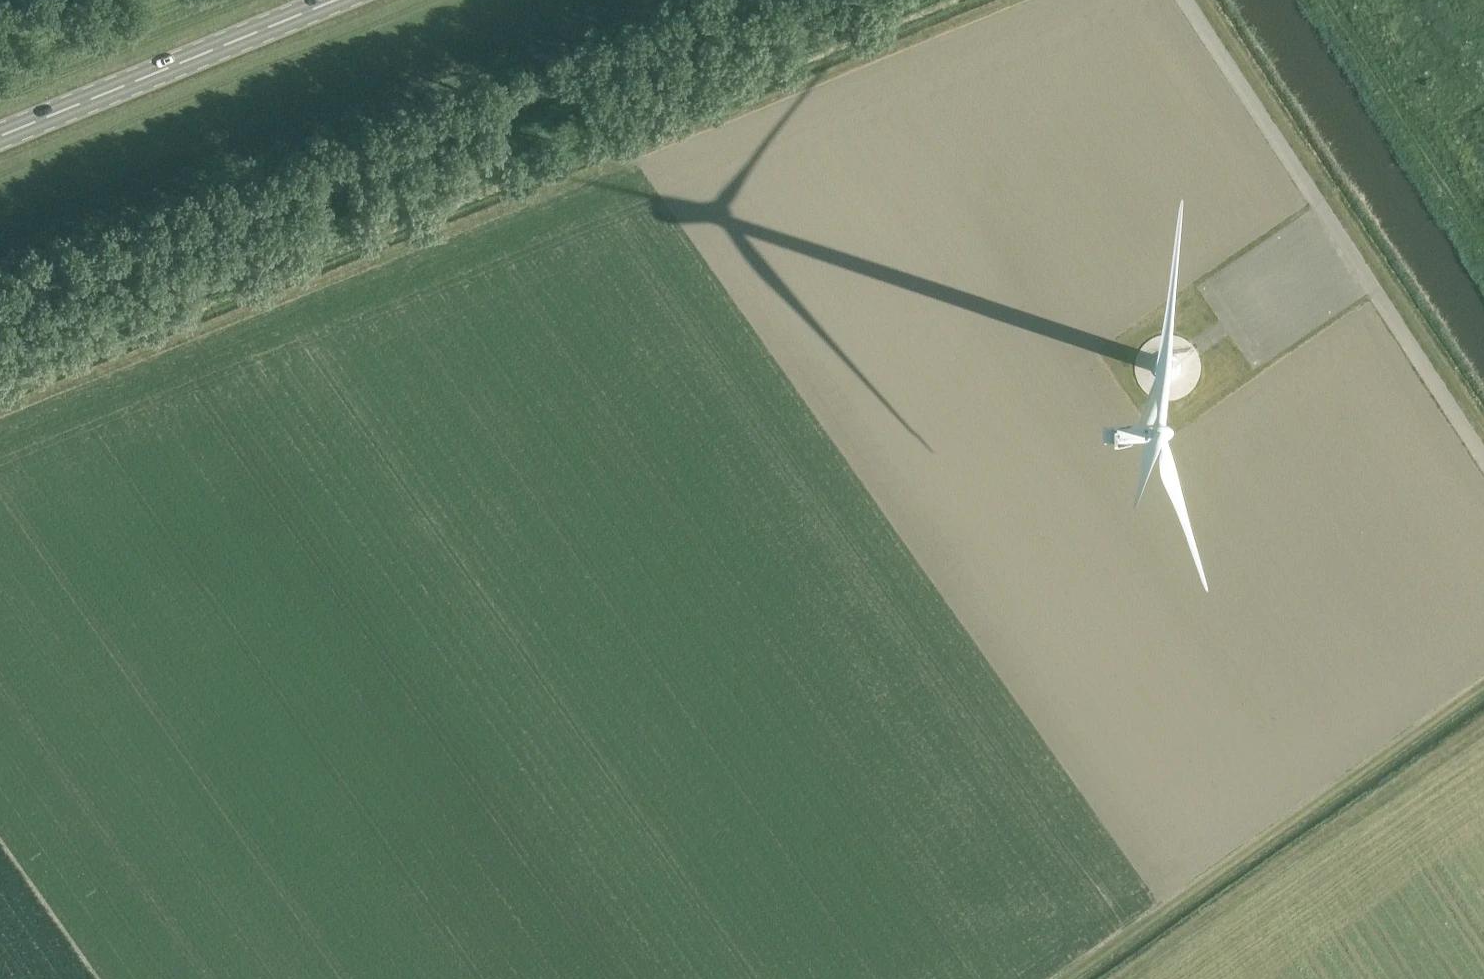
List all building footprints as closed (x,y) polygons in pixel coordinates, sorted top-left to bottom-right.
[(1159,366),(1159,368),(1159,369),(1160,371),(1160,372),(1161,374),(1163,375),(1164,376),(1166,376),(1167,376),(1169,376),(1171,376),(1172,375),(1174,374),(1175,373),(1176,372),(1176,370),(1177,369),(1177,367),(1177,365),(1176,364),(1175,362),(1174,361),(1173,360),(1172,359),(1170,359),(1168,358),(1167,358),(1165,359),(1164,359),(1162,360),(1161,362),(1160,363),(1159,364),(1159,366)]
